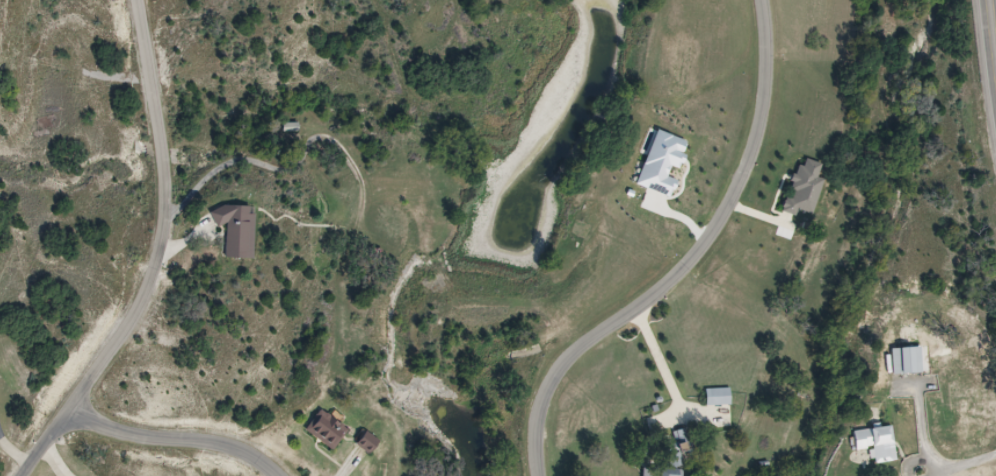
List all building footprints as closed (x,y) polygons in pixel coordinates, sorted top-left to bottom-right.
[(258,207),(216,206),(216,227),(229,227),(228,257),(256,258),(258,207)] [(923,348),(893,348),(893,373),(923,373),(923,348)] [(708,388),(708,405),(733,405),(733,388),(708,388)] [(306,434),(336,451),(349,428),(319,411),(306,434)] [(858,451),(875,448),(877,465),(898,461),(893,426),(855,432),(858,451)] [(381,444),(369,432),(358,443),(370,455),(381,444)]
